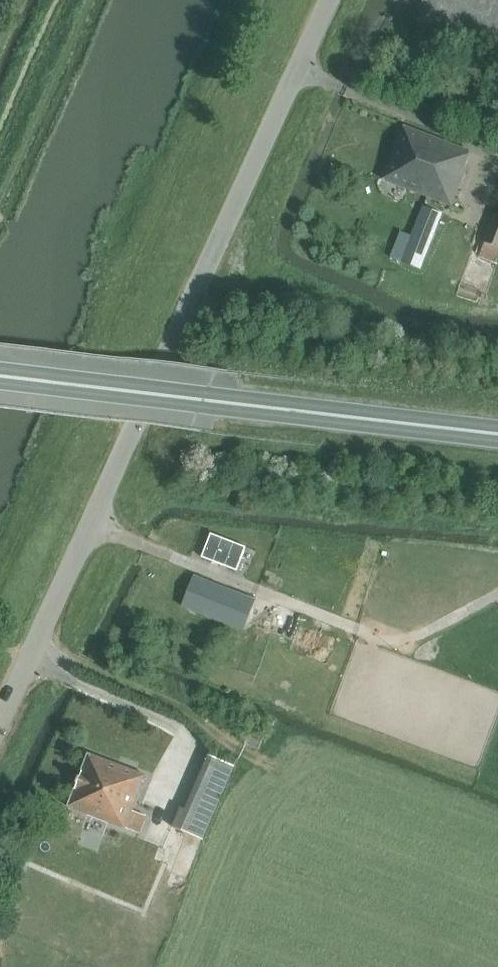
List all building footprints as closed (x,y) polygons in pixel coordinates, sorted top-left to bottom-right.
[(384,180),(453,208),(468,170),(464,169),(470,153),(406,127),(384,180)] [(390,255),(389,257),(422,270),(443,215),(441,214),(422,207),(412,232),(401,227),(390,255)] [(488,233),(478,258),(496,265),(497,260),(497,216),(495,215),(488,233)] [(211,534),(202,557),(237,571),(246,547),(211,534)] [(195,575),(182,607),(242,632),(255,600),(195,575)] [(259,749),(265,735),(251,729),(245,744),(259,749)] [(133,811),(146,777),(88,754),(67,808),(140,835),(147,816),(133,811)] [(181,807),(173,827),(204,840),(212,820),(181,807)] [(203,841),(186,835),(172,874),(189,880),(203,841)]
